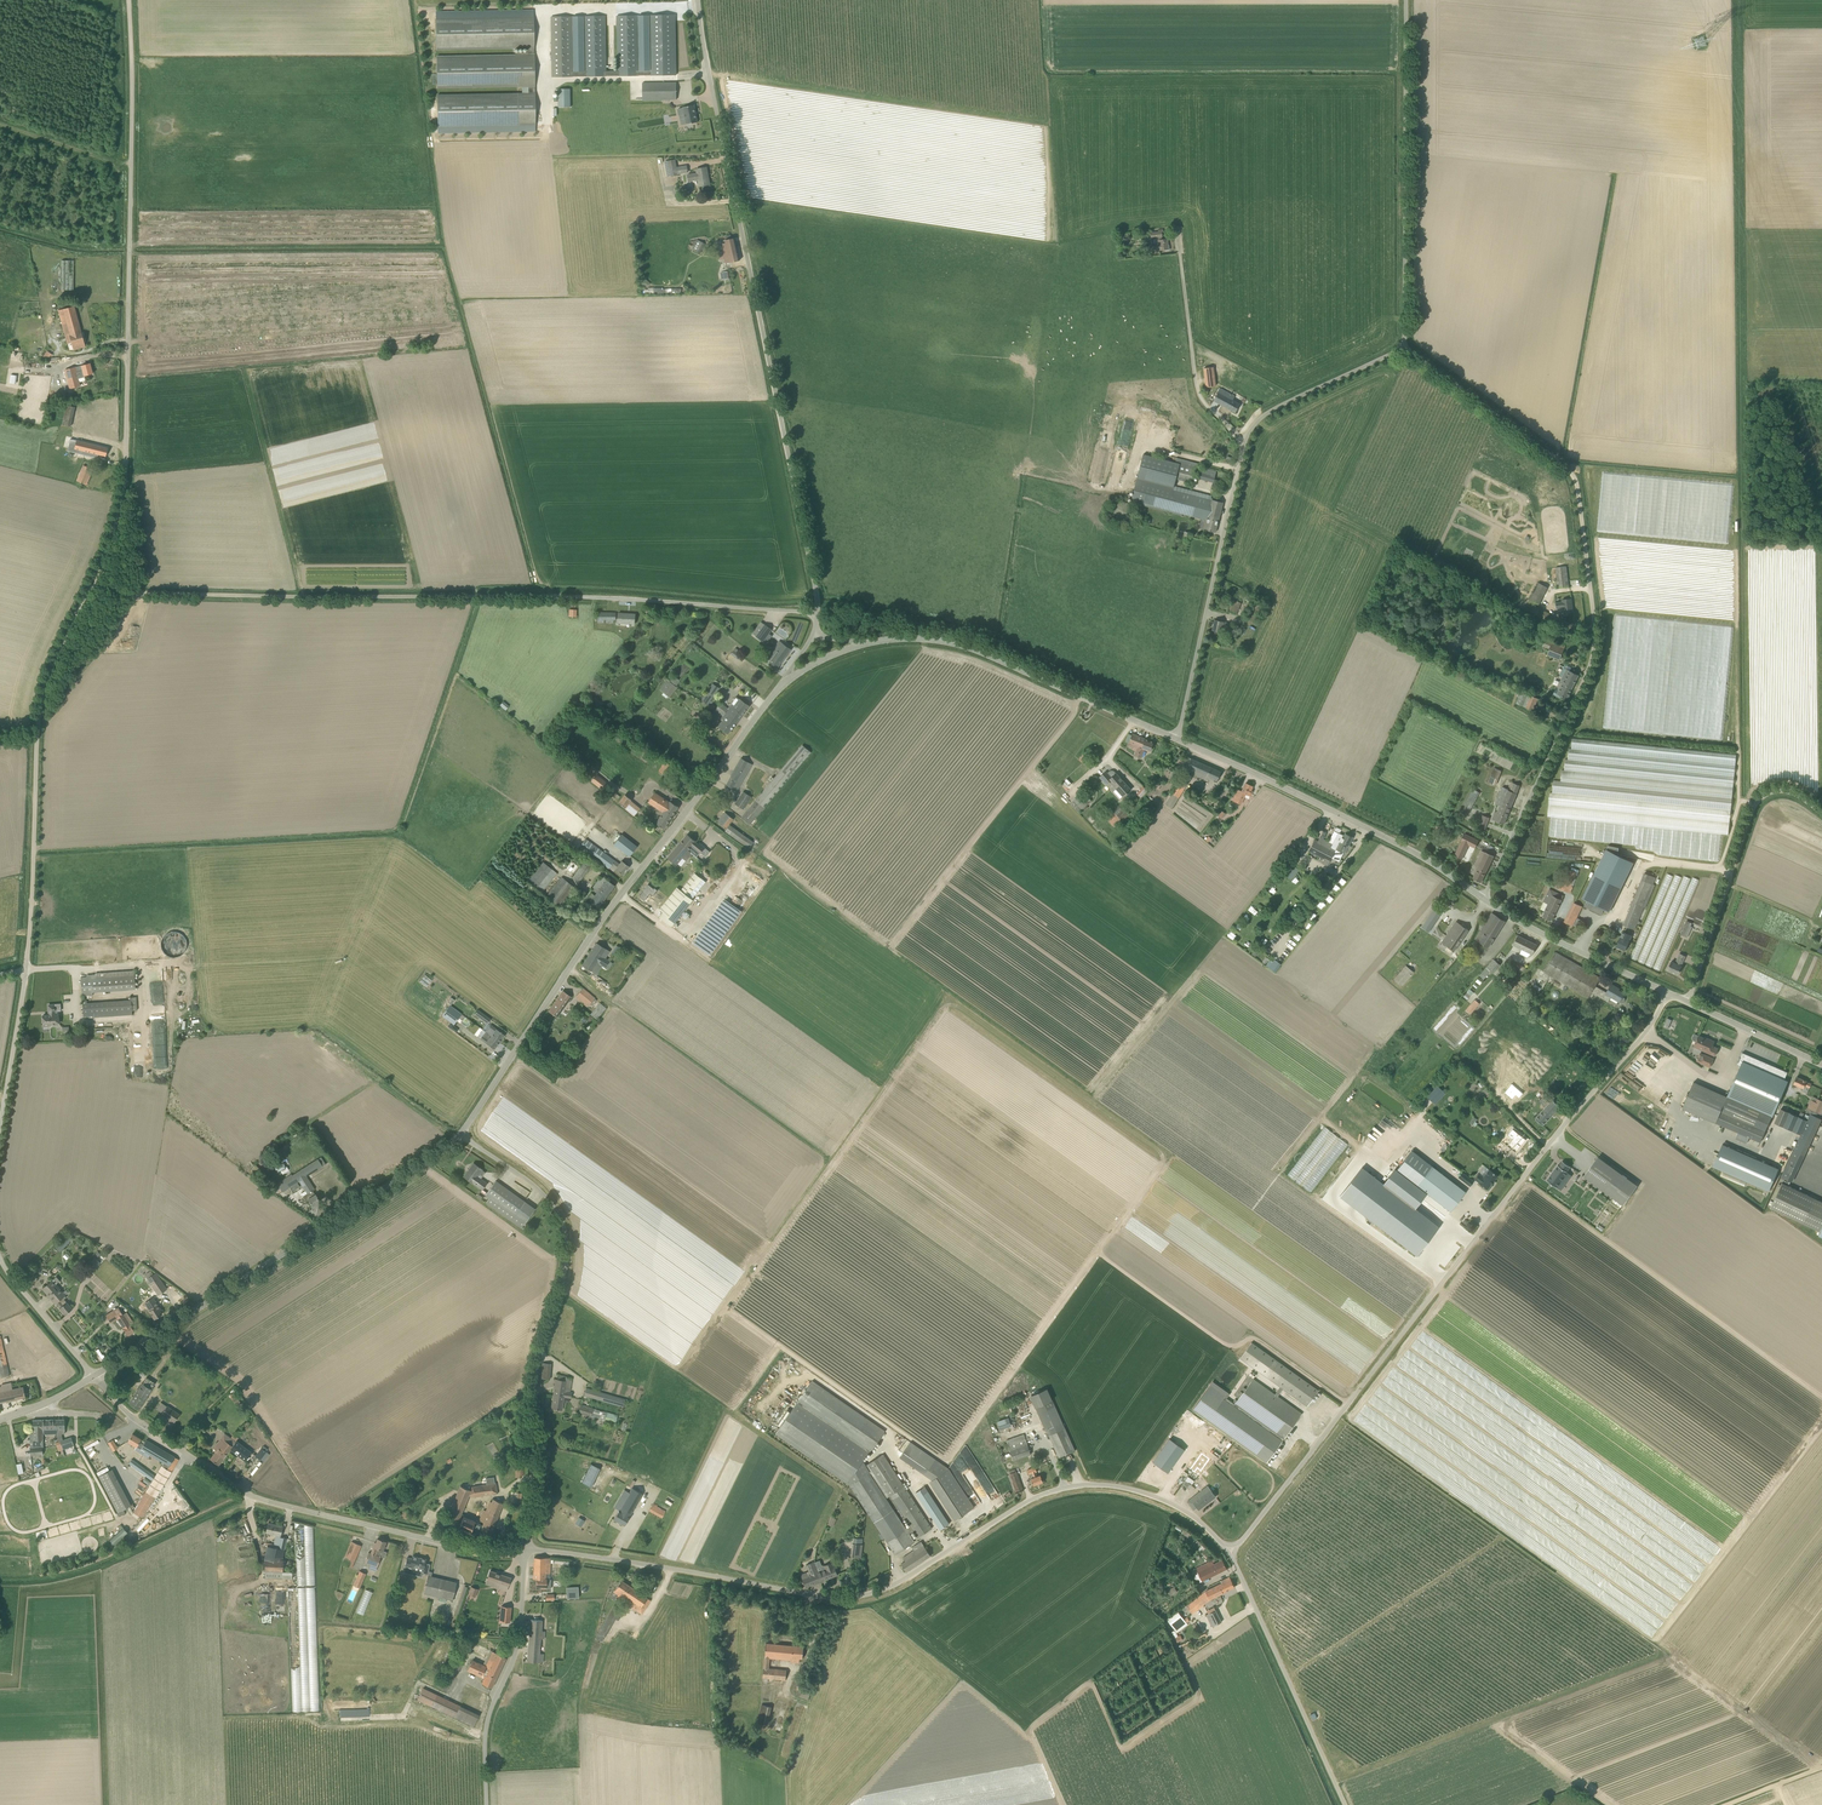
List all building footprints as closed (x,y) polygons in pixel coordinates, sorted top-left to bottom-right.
[(586,76),(621,76),(651,75),(651,76),(676,75),(675,15),(650,15),(651,70),(639,70),(638,15),(617,16),(618,71),(606,71),(605,16),(585,16),(585,71),(573,71),(572,16),(552,16),(553,77),(573,77),(586,76)] [(515,54),(437,56),(437,89),(528,87),(528,93),(437,94),(438,126),(535,124),(534,17),(436,18),(436,50),(527,48),(527,53),(515,53),(515,54)] [(643,100),(677,99),(676,82),(642,83),(643,100)] [(570,88),(558,88),(558,106),(571,106),(570,88)] [(697,122),(694,105),(683,107),(683,108),(678,109),(680,116),(685,115),(686,124),(697,122)] [(676,167),(675,160),(661,162),(664,177),(666,176),(666,177),(671,176),(671,177),(678,175),(678,174),(688,172),(687,165),(676,167)] [(709,185),(707,175),(708,175),(707,167),(696,169),(697,173),(688,175),(689,181),(698,179),(700,186),(703,186),(704,186),(704,185),(709,185)] [(1159,249),(1160,250),(1164,250),(1165,251),(1168,250),(1169,249),(1169,245),(1168,244),(1167,239),(1162,240),(1162,237),(1162,232),(1151,233),(1151,237),(1156,237),(1156,244),(1150,245),(1150,250),(1159,249)] [(726,264),(740,260),(734,238),(726,240),(726,243),(721,244),(726,264)] [(701,254),(706,244),(697,240),(692,250),(701,254)] [(73,290),(73,260),(62,260),(62,290),(73,290)] [(722,279),(730,278),(729,271),(721,272),(722,279)] [(643,283),(640,285),(644,289),(646,286),(647,287),(651,284),(646,279),(643,283)] [(85,346),(74,306),(58,310),(66,338),(67,343),(72,342),(74,349),(85,346)] [(49,361),(53,355),(47,351),(43,357),(49,361)] [(85,377),(84,376),(93,373),(90,363),(82,365),(65,370),(70,388),(80,385),(78,378),(85,377)] [(1213,367),(1204,368),(1206,387),(1216,386),(1213,367)] [(1235,412),(1240,404),(1233,400),(1235,397),(1220,389),(1214,400),(1235,412)] [(71,426),(75,406),(66,404),(62,424),(71,426)] [(90,423),(98,423),(99,414),(91,414),(90,423)] [(108,448),(76,440),(75,448),(70,447),(70,450),(97,457),(98,454),(106,456),(108,448)] [(1153,458),(1150,472),(1171,478),(1172,477),(1176,479),(1177,478),(1193,483),(1193,480),(1196,468),(1178,463),(1175,463),(1175,464),(1153,458)] [(1198,478),(1213,482),(1215,470),(1201,467),(1198,478)] [(86,485),(92,471),(83,468),(77,481),(86,485)] [(1174,486),(1174,488),(1137,478),(1131,502),(1168,512),(1180,516),(1181,514),(1201,519),(1199,528),(1204,529),(1215,532),(1223,503),(1212,500),(1208,499),(1209,495),(1174,486)] [(1131,511),(1131,509),(1131,507),(1130,506),(1130,505),(1128,503),(1127,502),(1125,501),(1123,500),(1122,500),(1121,500),(1119,501),(1117,502),(1116,503),(1115,505),(1114,506),(1114,508),(1114,509),(1114,511),(1114,513),(1115,514),(1116,515),(1117,516),(1119,517),(1121,518),(1123,518),(1124,518),(1126,517),(1127,516),(1128,515),(1129,514),(1130,512),(1131,511)] [(1724,614),(1730,556),(1615,542),(1609,602),(1724,614)] [(1556,567),(1558,588),(1569,587),(1566,566),(1556,567)] [(1539,604),(1547,587),(1538,582),(1530,599),(1539,604)] [(1573,614),(1571,599),(1562,600),(1562,601),(1556,602),(1557,608),(1563,608),(1564,616),(1573,614)] [(1236,615),(1241,603),(1234,600),(1229,612),(1236,615)] [(1256,623),(1265,606),(1252,600),(1244,617),(1256,623)] [(1549,621),(1552,615),(1536,606),(1532,612),(1549,621)] [(614,620),(616,620),(616,613),(598,612),(598,623),(604,623),(604,620),(606,620),(606,623),(614,623),(614,620)] [(618,623),(635,624),(635,614),(619,613),(618,623)] [(1229,628),(1230,623),(1215,620),(1212,630),(1222,632),(1223,627),(1229,628)] [(763,642),(766,638),(769,640),(772,636),(769,634),(772,630),(765,624),(756,636),(763,642)] [(1548,655),(1560,660),(1565,645),(1546,638),(1542,646),(1550,649),(1548,655)] [(782,643),(779,641),(769,655),(772,657),(767,664),(776,670),(791,649),(783,643),(782,643)] [(743,656),(739,654),(741,652),(738,649),(733,656),(740,660),(743,656)] [(683,678),(692,666),(686,661),(676,673),(683,678)] [(1563,683),(1560,688),(1558,687),(1557,690),(1556,689),(1553,695),(1560,698),(1561,695),(1567,698),(1579,675),(1567,669),(1561,682),(1563,683)] [(676,686),(680,680),(674,676),(670,681),(676,686)] [(668,695),(676,686),(670,681),(662,691),(668,695)] [(708,704),(719,688),(713,683),(701,700),(708,704)] [(1533,711),(1538,699),(1521,691),(1516,703),(1533,711)] [(740,718),(749,706),(737,696),(728,708),(727,710),(730,713),(731,712),(740,718)] [(730,713),(727,710),(728,708),(721,703),(715,710),(723,715),(722,717),(725,720),(720,727),(728,734),(740,718),(731,712),(730,713)] [(1722,724),(1722,704),(1715,704),(1714,712),(1714,716),(1716,716),(1716,719),(1718,719),(1718,717),(1720,717),(1720,723),(1722,724)] [(688,726),(692,731),(701,724),(697,719),(688,726)] [(1132,734),(1129,743),(1134,745),(1132,749),(1136,751),(1134,755),(1141,758),(1145,750),(1150,752),(1153,742),(1145,739),(1142,737),(1132,734)] [(750,825),(811,752),(802,744),(741,817),(750,825)] [(1078,759),(1085,765),(1090,760),(1083,754),(1078,759)] [(1217,781),(1221,772),(1186,756),(1180,768),(1204,779),(1204,780),(1209,782),(1210,778),(1217,781)] [(743,781),(752,764),(741,758),(731,775),(732,776),(727,784),(737,790),(742,781),(743,781)] [(666,760),(659,771),(667,776),(673,765),(666,760)] [(1496,785),(1502,771),(1494,768),(1488,782),(1496,785)] [(1106,784),(1109,782),(1113,786),(1121,779),(1116,773),(1114,772),(1113,771),(1112,771),(1110,771),(1109,772),(1108,773),(1106,771),(1100,777),(1106,784)] [(597,773),(591,780),(601,789),(607,782),(597,773)] [(1185,787),(1191,777),(1184,773),(1178,783),(1165,804),(1172,808),(1185,787)] [(1123,796),(1124,796),(1131,789),(1121,779),(1113,786),(1110,788),(1113,791),(1117,788),(1121,793),(1118,796),(1120,798),(1123,796)] [(1250,796),(1252,791),(1251,790),(1253,786),(1246,783),(1242,792),(1238,790),(1233,800),(1241,804),(1246,793),(1250,796)] [(1495,811),(1495,812),(1499,813),(1499,814),(1507,818),(1520,785),(1514,783),(1511,790),(1503,787),(1496,804),(1501,806),(1499,813),(1495,811)] [(1138,795),(1141,797),(1146,790),(1143,788),(1138,795)] [(1466,818),(1481,792),(1473,788),(1459,813),(1466,818)] [(742,808),(750,796),(743,791),(735,804),(742,808)] [(1084,812),(1089,807),(1087,805),(1091,801),(1081,791),(1073,800),(1074,801),(1082,809),(1082,810),(1084,812)] [(664,812),(656,823),(664,828),(679,806),(670,801),(656,792),(649,802),(664,812)] [(631,800),(626,796),(620,802),(625,807),(630,801),(631,800)] [(1108,820),(1115,827),(1122,820),(1122,821),(1130,814),(1122,806),(1120,808),(1117,804),(1111,810),(1115,813),(1108,820)] [(1221,819),(1226,813),(1222,810),(1217,815),(1221,819)] [(725,812),(718,821),(727,827),(734,819),(725,812)] [(1504,824),(1507,818),(1499,814),(1499,813),(1495,812),(1493,817),(1497,818),(1496,821),(1504,824)] [(1485,829),(1490,817),(1483,815),(1478,826),(1485,829)] [(725,831),(749,848),(754,842),(730,824),(725,831)] [(1432,832),(1437,835),(1442,827),(1436,824),(1432,832)] [(594,829),(591,833),(598,838),(601,834),(594,829)] [(1353,837),(1345,833),(1344,835),(1343,835),(1335,850),(1325,845),(1327,841),(1320,837),(1318,841),(1315,840),(1309,851),(1330,862),(1336,849),(1345,854),(1353,837)] [(699,844),(687,834),(680,843),(688,850),(692,845),(700,852),(705,846),(700,842),(699,844)] [(1455,856),(1462,859),(1469,845),(1476,848),(1479,840),(1464,834),(1461,841),(1462,841),(1455,856)] [(637,846),(621,835),(614,844),(629,856),(637,846)] [(621,861),(619,864),(585,839),(579,847),(609,868),(610,866),(623,875),(629,866),(621,861)] [(691,852),(688,850),(680,843),(668,857),(676,864),(682,857),(687,861),(688,859),(687,858),(691,852)] [(1547,858),(1579,859),(1580,855),(1578,855),(1578,847),(1547,845),(1547,858)] [(1585,906),(1602,914),(1604,908),(1610,911),(1634,862),(1616,853),(1619,847),(1609,845),(1607,849),(1583,898),(1588,900),(1585,906)] [(1486,854),(1482,852),(1475,866),(1478,867),(1473,878),(1481,882),(1494,856),(1487,852),(1486,854)] [(572,878),(579,882),(591,865),(585,861),(572,878)] [(543,862),(527,881),(542,893),(557,873),(543,862)] [(1291,879),(1298,870),(1294,866),(1286,874),(1291,879)] [(1569,893),(1577,873),(1567,869),(1564,878),(1561,877),(1559,882),(1562,883),(1559,889),(1569,893)] [(1665,872),(1634,959),(1646,963),(1646,965),(1654,967),(1654,968),(1664,971),(1696,878),(1692,877),(1691,878),(1683,875),(1683,877),(1674,874),(1674,876),(1665,872)] [(1642,880),(1638,891),(1648,895),(1655,878),(1645,874),(1642,880)] [(689,896),(703,879),(697,875),(663,912),(660,917),(672,927),(693,900),(689,896)] [(588,899),(598,907),(615,885),(601,876),(591,889),(596,893),(594,895),(592,893),(588,899)] [(576,888),(562,877),(546,896),(560,908),(576,888)] [(1554,917),(1564,896),(1550,889),(1544,902),(1548,904),(1544,912),(1545,912),(1543,917),(1550,920),(1553,916),(1554,917)] [(709,955),(738,909),(720,898),(691,943),(709,955)] [(1633,902),(1624,925),(1634,929),(1637,923),(1640,924),(1641,922),(1638,921),(1644,907),(1644,906),(1633,902)] [(1564,922),(1572,926),(1582,907),(1574,903),(1564,922)] [(1433,910),(1422,927),(1429,932),(1440,914),(1433,910)] [(1489,947),(1505,921),(1492,913),(1480,931),(1484,933),(1479,941),(1489,947)] [(1577,918),(1574,925),(1579,928),(1582,920),(1577,918)] [(655,924),(669,934),(672,930),(658,919),(655,924)] [(1451,953),(1453,950),(1455,951),(1469,930),(1463,925),(1457,921),(1442,942),(1448,946),(1446,949),(1451,953)] [(1685,923),(1680,934),(1683,936),(1687,937),(1692,926),(1691,926),(1692,923),(1687,921),(1686,923),(1685,923)] [(1625,950),(1632,936),(1623,932),(1617,946),(1625,950)] [(1531,954),(1537,945),(1518,935),(1513,945),(1514,945),(1521,949),(1519,953),(1527,957),(1530,954),(1531,954)] [(605,967),(608,961),(600,956),(605,948),(597,943),(582,965),(594,973),(600,963),(605,967)] [(1624,998),(1622,997),(1624,993),(1619,990),(1620,989),(1611,984),(1607,992),(1596,986),(1601,977),(1600,977),(1600,978),(1596,976),(1597,975),(1556,952),(1544,972),(1589,997),(1592,992),(1608,1002),(1611,997),(1619,1002),(1620,1001),(1622,1003),(1623,1002),(1624,1002),(1625,1000),(1625,999),(1624,998)] [(1681,966),(1686,956),(1680,953),(1677,958),(1678,958),(1676,963),(1671,961),(1668,969),(1678,974),(1681,966)] [(1493,973),(1501,964),(1494,958),(1479,976),(1483,980),(1491,971),(1493,973)] [(1267,967),(1273,972),(1279,964),(1273,959),(1267,967)] [(1393,979),(1402,987),(1414,972),(1406,965),(1393,979)] [(82,996),(93,995),(93,993),(135,989),(134,970),(95,973),(95,974),(86,975),(87,976),(81,977),(82,996)] [(425,974),(420,981),(426,986),(431,980),(425,974)] [(426,987),(419,996),(434,1008),(441,999),(426,987)] [(587,1007),(595,999),(583,988),(576,997),(587,1007)] [(1468,998),(1473,992),(1469,989),(1464,995),(1468,998)] [(556,1016),(570,996),(563,991),(549,1011),(556,1016)] [(94,1018),(132,1016),(132,1010),(138,1010),(137,997),(131,997),(131,1000),(83,1003),(83,1016),(94,1016),(94,1018)] [(450,997),(447,1002),(451,1005),(455,1000),(450,997)] [(1470,1015),(1480,1004),(1475,999),(1465,1010),(1470,1015)] [(596,1019),(606,1008),(600,1002),(589,1014),(596,1019)] [(58,1014),(57,1011),(55,1011),(55,1005),(49,1005),(49,1015),(43,1015),(43,1025),(59,1024),(59,1014),(58,1014)] [(442,1016),(454,1025),(462,1014),(450,1005),(442,1016)] [(487,1023),(490,1019),(478,1010),(475,1014),(487,1023)] [(499,1041),(504,1035),(491,1025),(486,1031),(499,1041)] [(494,1049),(499,1041),(486,1031),(483,1029),(477,1037),(494,1049)] [(1706,1039),(1699,1036),(1695,1045),(1704,1050),(1704,1051),(1714,1056),(1718,1048),(1712,1046),(1714,1041),(1707,1038),(1706,1039)] [(1694,1082),(1683,1108),(1722,1125),(1738,1132),(1749,1137),(1761,1142),(1772,1116),(1773,1117),(1788,1081),(1785,1080),(1787,1073),(1742,1053),(1740,1057),(1738,1062),(1737,1065),(1741,1066),(1727,1097),(1694,1082)] [(1700,1063),(1710,1068),(1714,1058),(1704,1054),(1700,1063)] [(1811,1083),(1806,1081),(1797,1077),(1794,1084),(1803,1088),(1802,1091),(1807,1093),(1812,1083),(1811,1083)] [(1512,1083),(1505,1091),(1512,1098),(1516,1093),(1520,1096),(1523,1092),(1512,1083)] [(1438,1085),(1430,1094),(1434,1098),(1442,1088),(1438,1085)] [(1815,1102),(1816,1102),(1812,1110),(1818,1113),(1821,1104),(1821,1100),(1817,1098),(1815,1102)] [(1535,1118),(1543,1125),(1560,1107),(1552,1100),(1550,1102),(1547,1099),(1539,1108),(1542,1110),(1535,1118)] [(1816,1102),(1815,1102),(1811,1100),(1807,1108),(1812,1110),(1816,1102)] [(1787,1112),(1781,1126),(1799,1134),(1805,1120),(1787,1112)] [(1821,1119),(1811,1114),(1793,1151),(1781,1176),(1792,1182),(1821,1119)] [(1505,1143),(1502,1147),(1507,1151),(1510,1147),(1512,1148),(1516,1151),(1526,1138),(1513,1127),(1508,1134),(1513,1137),(1507,1144),(1505,1142),(1505,1143)] [(1749,1137),(1738,1132),(1736,1138),(1747,1142),(1749,1137)] [(1723,1144),(1713,1166),(1769,1190),(1779,1168),(1723,1144)] [(1362,1167),(1340,1196),(1417,1255),(1439,1226),(1415,1208),(1422,1199),(1427,1193),(1450,1211),(1465,1192),(1450,1180),(1412,1150),(1396,1170),(1395,1169),(1392,1173),(1384,1184),(1362,1167)] [(308,1200),(312,1206),(320,1201),(313,1190),(315,1189),(307,1176),(326,1164),(321,1157),(293,1175),(292,1174),(277,1183),(283,1192),(292,1186),(295,1190),(300,1187),(297,1183),(299,1181),(307,1194),(303,1196),(306,1201),(308,1200)] [(1623,1205),(1638,1185),(1598,1157),(1584,1176),(1623,1205)] [(1551,1180),(1561,1187),(1572,1172),(1571,1171),(1575,1166),(1567,1160),(1563,1165),(1562,1164),(1551,1180)] [(283,1163),(275,1168),(277,1172),(281,1170),(283,1174),(288,1171),(289,1169),(287,1166),(286,1167),(283,1163)] [(464,1177),(482,1189),(487,1183),(477,1176),(482,1169),(474,1163),(464,1177)] [(1494,1181),(1498,1176),(1489,1169),(1483,1177),(1478,1173),(1474,1179),(1479,1182),(1478,1183),(1487,1189),(1491,1184),(1492,1184),(1494,1181)] [(1470,1186),(1474,1181),(1462,1172),(1458,1177),(1470,1186)] [(521,1228),(535,1209),(496,1181),(485,1195),(490,1198),(486,1203),(521,1228)] [(1782,1183),(1770,1208),(1804,1224),(1815,1198),(1782,1183)] [(1815,1198),(1804,1224),(1820,1232),(1819,1236),(1821,1237),(1821,1202),(1815,1198)] [(66,1233),(56,1244),(61,1248),(62,1250),(72,1239),(66,1233)] [(90,1273),(100,1263),(95,1257),(85,1268),(90,1273)] [(167,1289),(155,1273),(147,1278),(159,1295),(167,1289)] [(56,1285),(61,1280),(58,1277),(52,1281),(43,1288),(53,1300),(62,1293),(56,1285)] [(73,1308),(64,1299),(65,1298),(64,1297),(65,1296),(62,1293),(53,1300),(55,1303),(56,1302),(60,1307),(60,1308),(65,1314),(73,1308)] [(154,1319),(162,1314),(160,1310),(161,1309),(153,1298),(145,1303),(154,1319)] [(127,1311),(123,1314),(118,1306),(106,1315),(111,1323),(117,1318),(128,1336),(135,1331),(131,1325),(134,1323),(127,1311)] [(1275,1394),(1253,1378),(1256,1374),(1254,1373),(1251,1377),(1250,1376),(1253,1372),(1252,1371),(1248,1375),(1234,1395),(1239,1398),(1235,1404),(1284,1439),(1302,1413),(1278,1396),(1283,1388),(1307,1406),(1318,1390),(1251,1342),(1240,1358),(1280,1387),(1275,1394)] [(550,1379),(551,1364),(542,1363),(541,1378),(550,1379)] [(6,1364),(0,1366),(0,1374),(1,1377),(9,1375),(6,1364)] [(572,1394),(569,1393),(572,1377),(559,1375),(558,1379),(556,1379),(551,1408),(562,1409),(564,1397),(571,1399),(572,1394)] [(152,1388),(156,1382),(147,1377),(143,1383),(142,1383),(129,1403),(139,1409),(153,1389),(152,1388)] [(812,1381),(798,1402),(869,1451),(870,1452),(884,1431),(812,1381)] [(1284,1439),(1235,1404),(1227,1398),(1230,1394),(1227,1392),(1228,1392),(1213,1381),(1192,1410),(1267,1463),(1284,1439)] [(0,1387),(0,1403),(26,1397),(23,1386),(12,1389),(11,1382),(2,1384),(3,1387),(0,1387)] [(623,1407),(626,1400),(586,1388),(584,1396),(623,1407)] [(1047,1388),(1030,1395),(1038,1412),(1055,1405),(1047,1388)] [(167,1406),(161,1402),(156,1409),(175,1422),(180,1414),(167,1406)] [(786,1418),(783,1424),(776,1434),(847,1483),(869,1451),(798,1402),(786,1418)] [(606,1412),(593,1409),(593,1408),(581,1404),(578,1413),(591,1417),(591,1416),(603,1420),(604,1419),(616,1422),(618,1415),(606,1411),(606,1412)] [(1009,1410),(995,1415),(997,1419),(1011,1415),(1009,1410)] [(1009,1418),(997,1422),(1000,1431),(1012,1427),(1009,1418)] [(54,1431),(55,1419),(40,1420),(40,1428),(42,1428),(42,1434),(42,1445),(37,1445),(37,1447),(31,1448),(31,1456),(43,1454),(42,1447),(43,1447),(43,1434),(56,1434),(56,1431),(54,1431)] [(63,1449),(74,1445),(72,1437),(63,1440),(62,1437),(62,1434),(65,1433),(64,1419),(55,1419),(54,1431),(56,1431),(56,1434),(57,1434),(57,1437),(58,1441),(60,1441),(60,1442),(62,1450),(63,1450),(63,1449)] [(31,1448),(37,1447),(37,1445),(42,1445),(42,1434),(42,1428),(40,1428),(40,1420),(33,1420),(33,1440),(30,1440),(31,1448)] [(1075,1450),(1063,1422),(1046,1429),(1059,1457),(1075,1450)] [(144,1444),(139,1442),(141,1439),(132,1434),(128,1442),(136,1447),(137,1446),(145,1451),(164,1463),(156,1476),(132,1459),(128,1465),(152,1483),(134,1512),(143,1518),(155,1497),(156,1498),(179,1459),(146,1440),(144,1444)] [(230,1437),(226,1442),(222,1438),(214,1448),(217,1450),(211,1459),(219,1464),(230,1449),(237,1441),(236,1440),(236,1441),(230,1437)] [(1025,1438),(1008,1445),(1014,1460),(1031,1454),(1025,1438)] [(1169,1439),(1153,1461),(1168,1472),(1184,1450),(1169,1439)] [(113,1451),(118,1448),(113,1440),(108,1442),(113,1451)] [(245,1460),(252,1452),(237,1441),(230,1449),(245,1460)] [(948,1470),(910,1442),(899,1458),(930,1481),(948,1470)] [(268,1449),(263,1446),(256,1456),(260,1459),(261,1459),(263,1461),(267,1457),(264,1455),(267,1451),(266,1451),(268,1449)] [(932,1528),(883,1454),(866,1465),(887,1498),(890,1495),(910,1525),(906,1528),(869,1472),(850,1485),(881,1533),(879,1535),(882,1541),(885,1539),(895,1554),(914,1542),(909,1534),(913,1531),(918,1537),(932,1528)] [(1199,1476),(1212,1462),(1205,1456),(1192,1469),(1195,1471),(1192,1474),(1195,1476),(1197,1474),(1199,1476)] [(587,1473),(595,1477),(599,1467),(590,1464),(587,1473)] [(1037,1477),(1035,1473),(1037,1472),(1035,1467),(1028,1470),(1029,1475),(1031,1479),(1033,1485),(1043,1482),(1041,1475),(1037,1477)] [(130,1505),(111,1470),(99,1477),(118,1512),(130,1505)] [(954,1523),(973,1509),(948,1470),(930,1481),(929,1482),(954,1523)] [(1016,1491),(1023,1489),(1017,1471),(1010,1474),(1016,1491)] [(487,1484),(482,1485),(483,1495),(497,1493),(496,1483),(494,1483),(493,1477),(486,1479),(487,1484)] [(1192,1485),(1185,1480),(1183,1484),(1189,1489),(1192,1485)] [(459,1519),(468,1496),(470,1490),(461,1486),(448,1515),(459,1519)] [(1199,1510),(1216,1497),(1208,1486),(1203,1490),(1202,1491),(1192,1498),(1187,1502),(1190,1505),(1191,1504),(1195,1509),(1197,1507),(1199,1510)] [(178,1501),(183,1509),(189,1505),(184,1498),(177,1487),(171,1490),(178,1501)] [(619,1509),(613,1519),(624,1525),(643,1493),(632,1487),(632,1488),(629,1493),(624,1490),(622,1494),(627,1497),(621,1508),(620,1510),(619,1509)] [(925,1488),(917,1494),(940,1529),(948,1524),(925,1488)] [(474,1523),(472,1529),(490,1536),(503,1503),(493,1499),(488,1512),(483,1510),(479,1521),(483,1522),(482,1526),(474,1523)] [(662,1518),(666,1511),(657,1506),(653,1504),(649,1511),(662,1518)] [(829,1516),(827,1524),(832,1526),(835,1518),(829,1516)] [(470,1533),(472,1529),(474,1523),(473,1523),(474,1522),(462,1517),(458,1528),(470,1533)] [(575,1523),(581,1526),(584,1520),(579,1517),(575,1523)] [(280,1535),(282,1526),(268,1522),(266,1532),(280,1535)] [(315,1618),(312,1523),(295,1524),(296,1586),(288,1587),(289,1618),(298,1618),(298,1593),(306,1593),(306,1600),(306,1603),(307,1618),(315,1618)] [(120,1529),(110,1538),(115,1544),(128,1532),(123,1526),(120,1529)] [(224,1534),(225,1538),(237,1535),(236,1530),(224,1534)] [(283,1556),(287,1538),(280,1536),(277,1548),(267,1546),(265,1555),(264,1570),(264,1578),(292,1579),(292,1572),(282,1571),(283,1556)] [(863,1544),(862,1544),(863,1538),(854,1537),(853,1543),(851,1556),(861,1558),(863,1544)] [(376,1570),(386,1541),(378,1539),(376,1543),(375,1542),(371,1553),(369,1553),(366,1562),(371,1564),(370,1568),(376,1570)] [(351,1567),(361,1545),(353,1542),(343,1564),(351,1567)] [(906,1572),(931,1555),(924,1545),(919,1548),(916,1545),(913,1547),(915,1551),(914,1551),(903,1558),(905,1562),(902,1564),(906,1572)] [(413,1566),(424,1569),(423,1573),(428,1574),(430,1564),(425,1563),(426,1559),(412,1556),(412,1559),(407,1558),(405,1567),(404,1572),(411,1574),(413,1566)] [(546,1577),(550,1577),(550,1558),(534,1557),(534,1579),(537,1579),(536,1586),(541,1586),(541,1588),(546,1588),(546,1577)] [(1214,1564),(1212,1560),(1196,1568),(1197,1571),(1202,1581),(1226,1569),(1222,1560),(1214,1564)] [(806,1587),(821,1581),(817,1572),(819,1572),(815,1562),(807,1565),(810,1572),(801,1574),(806,1587)] [(824,1566),(825,1569),(819,1572),(817,1572),(821,1581),(838,1575),(834,1565),(834,1566),(832,1562),(824,1566)] [(360,1588),(366,1573),(360,1570),(353,1585),(360,1588)] [(493,1581),(508,1586),(511,1578),(490,1570),(486,1584),(492,1586),(493,1581)] [(428,1575),(424,1593),(452,1600),(456,1582),(428,1575)] [(1220,1594),(1234,1587),(1229,1577),(1221,1580),(1222,1583),(1216,1586),(1220,1594)] [(616,1596),(641,1614),(651,1600),(621,1580),(612,1593),(612,1594),(610,1597),(614,1599),(616,1596)] [(1192,1613),(1208,1600),(1220,1594),(1216,1586),(1207,1590),(1207,1591),(1186,1607),(1192,1613)] [(475,1597),(477,1589),(472,1587),(469,1594),(475,1597)] [(572,1587),(566,1587),(567,1598),(579,1598),(578,1592),(572,1592),(572,1587)] [(1168,1590),(1171,1595),(1177,1592),(1174,1587),(1168,1590)] [(356,1612),(364,1615),(373,1592),(365,1589),(356,1612)] [(595,1638),(602,1641),(615,1618),(619,1620),(624,1611),(614,1605),(595,1638)] [(510,1622),(511,1607),(501,1606),(500,1621),(510,1622)] [(1174,1629),(1186,1621),(1178,1611),(1167,1619),(1174,1629)] [(1212,1627),(1221,1622),(1216,1611),(1209,1614),(1206,1616),(1212,1627)] [(544,1639),(545,1631),(541,1630),(542,1620),(531,1619),(528,1661),(543,1662),(543,1654),(540,1654),(541,1638),(544,1639)] [(447,1652),(451,1644),(445,1641),(441,1649),(447,1652)] [(803,1658),(804,1646),(766,1643),(762,1682),(768,1682),(768,1679),(786,1680),(787,1669),(769,1668),(770,1657),(791,1659),(791,1661),(800,1662),(800,1658),(803,1658)] [(492,1687),(506,1658),(493,1651),(490,1658),(486,1665),(472,1659),(467,1670),(481,1677),(482,1674),(486,1675),(482,1683),(492,1687)] [(438,1687),(446,1692),(462,1664),(454,1659),(438,1687)] [(417,1700),(473,1726),(478,1717),(459,1708),(460,1706),(423,1688),(417,1700)] [(760,1704),(756,1722),(766,1724),(769,1706),(760,1704)]
